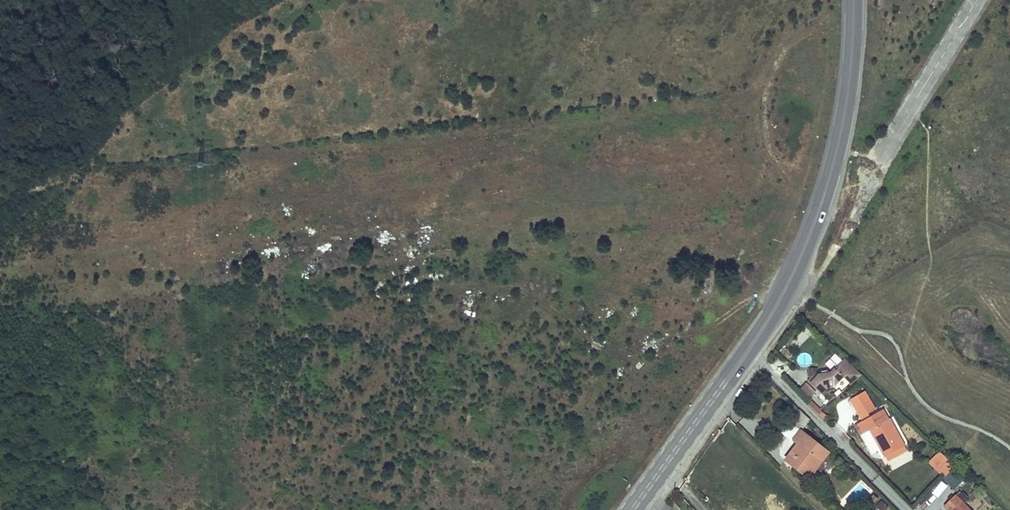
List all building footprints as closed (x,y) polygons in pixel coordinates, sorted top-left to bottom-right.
[(831,385),(842,375),(850,383),(858,375),(860,373),(844,357),(830,371),(819,372),(807,384),(818,395),(828,386),(831,385)] [(807,384),(819,372),(814,373),(805,382),(807,384)] [(875,410),(864,391),(850,399),(861,418),(875,410)] [(808,397),(805,400),(816,411),(819,408),(808,397)] [(826,415),(819,408),(816,411),(823,419),(826,415)] [(882,410),(858,423),(874,451),(880,448),(885,456),(904,445),(889,419),(887,420),(882,410)] [(786,460),(797,468),(801,462),(813,471),(828,452),(800,431),(794,440),(798,444),(786,460)] [(904,445),(885,456),(888,461),(907,450),(904,445)] [(940,452),(932,460),(947,474),(955,467),(940,452)] [(932,460),(929,462),(944,477),(947,474),(932,460)] [(801,462),(797,468),(808,477),(813,471),(801,462)] [(933,494),(939,498),(947,486),(940,482),(933,494)] [(944,505),(949,509),(951,509),(952,509),(970,509),(955,495),(944,505)] [(877,499),(874,496),(867,502),(871,506),(877,499)] [(881,501),(876,506),(880,509),(886,509),(888,508),(881,501)]
